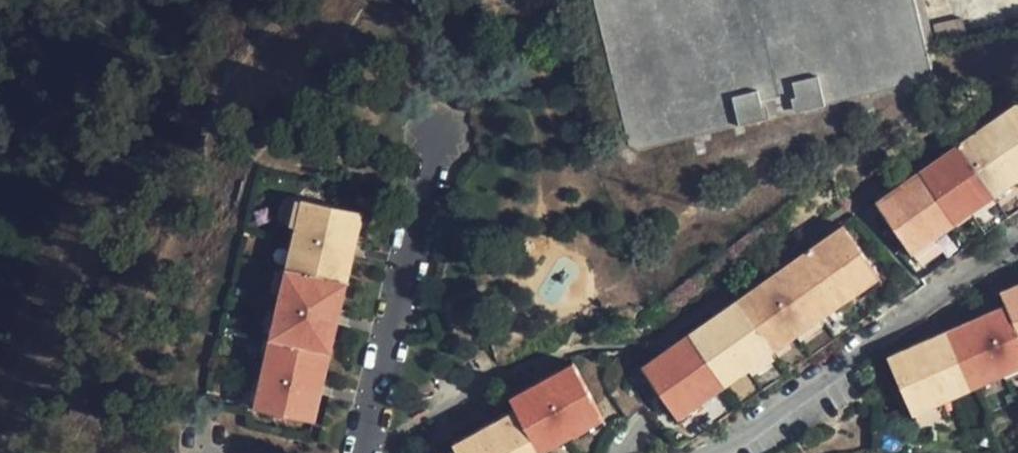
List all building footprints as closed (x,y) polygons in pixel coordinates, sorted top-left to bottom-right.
[(930,76),(933,65),(917,0),(590,0),(626,145),(638,150),(930,76)] [(972,34),(967,13),(935,21),(940,42),(972,34)] [(873,205),(911,259),(1017,185),(1017,105),(873,205)] [(284,221),(296,223),(298,195),(287,194),(284,221)] [(735,204),(730,197),(719,203),(724,211),(735,204)] [(318,425),(368,218),(308,202),(257,410),(318,425)] [(637,369),(675,425),(880,286),(842,229),(637,369)] [(1004,308),(1017,339),(1017,285),(998,293),(1004,308)] [(1004,308),(884,360),(908,416),(1017,369),(1017,339),(1004,308)] [(509,398),(515,409),(539,451),(603,416),(573,362),(509,398)] [(458,449),(460,452),(540,452),(539,451),(515,409),(454,443),(458,449)]
